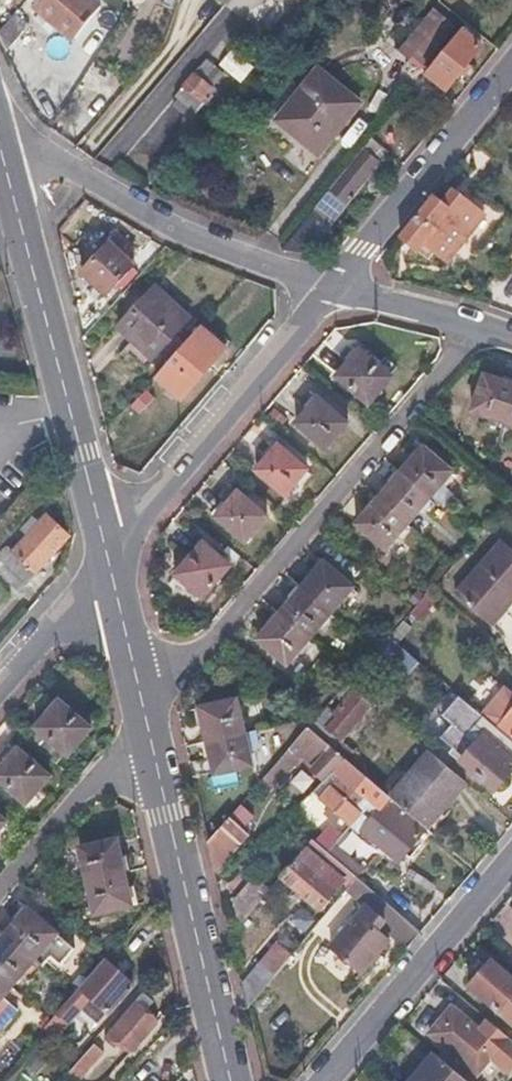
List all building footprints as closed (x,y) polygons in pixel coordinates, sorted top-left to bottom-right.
[(35,8),(70,38),(98,5),(93,0),(42,0),(35,8)] [(454,22),(433,5),(398,49),(419,65),(454,22)] [(14,14),(0,31),(0,39),(6,52),(28,26),(14,14)] [(482,44),(461,27),(427,69),(447,86),(482,44)] [(217,82),(224,75),(206,60),(175,97),(179,100),(173,106),(191,121),(221,86),(217,82)] [(317,69),(276,121),(318,154),(359,103),(317,69)] [(372,137),(364,146),(357,188),(387,150),(372,137)] [(444,202),(433,194),(401,236),(419,250),(426,242),(449,260),(485,213),(460,193),(456,198),(451,193),(444,202)] [(316,215),(299,236),(308,242),(325,222),(316,215)] [(124,254),(130,247),(117,235),(82,273),(106,294),(129,268),(127,265),(132,260),(124,254)] [(157,288),(119,328),(152,359),(190,318),(157,288)] [(208,334),(211,330),(220,319),(214,314),(202,329),(205,331),(208,334)] [(199,339),(218,355),(228,345),(211,330),(208,334),(205,331),(199,339)] [(218,355),(199,339),(189,351),(183,346),(169,362),(171,364),(152,386),(162,395),(167,389),(181,400),(218,355)] [(389,377),(358,351),(336,378),(366,403),(389,377)] [(485,373),(472,409),(504,421),(511,424),(511,383),(485,373)] [(346,424),(317,399),(296,424),(326,449),(346,424)] [(400,472),(378,498),(357,523),(385,547),(407,522),(429,496),(453,469),(424,444),(400,472)] [(307,470),(277,445),(256,470),(286,495),(307,470)] [(266,517),(237,491),(216,517),(245,542),(266,517)] [(39,522),(34,517),(21,531),(26,535),(12,551),(7,546),(0,554),(0,559),(7,566),(0,573),(12,584),(19,576),(28,585),(37,575),(35,574),(70,536),(46,514),(39,522)] [(487,623),(492,628),(511,605),(511,549),(502,540),(454,595),(487,623)] [(227,566),(200,542),(173,573),(201,597),(227,566)] [(303,585),(279,613),(259,638),(286,663),(308,638),(332,610),(353,585),(324,561),(303,585)] [(437,597),(427,589),(412,606),(407,612),(416,620),(437,597)] [(387,635),(375,648),(359,667),(368,675),(377,665),(383,670),(393,658),(412,674),(421,663),(387,635)] [(318,713),(306,727),(331,748),(368,705),(352,691),(336,710),(327,703),(318,713)] [(239,697),(189,710),(193,726),(201,758),(204,774),(255,763),(247,729),(239,697)] [(57,702),(35,727),(69,756),(91,730),(57,702)] [(493,725),(462,761),(496,791),(511,772),(511,742),(493,725)] [(331,748),(306,727),(257,782),(267,791),(275,782),(277,784),(293,765),(291,763),(303,750),(318,762),(311,771),(322,779),(330,770),(341,757),(331,748)] [(0,769),(0,781),(28,804),(51,776),(17,748),(0,769)] [(463,781),(427,749),(387,796),(423,827),(463,781)] [(308,793),(316,801),(346,827),(359,811),(354,806),(358,801),(372,784),(341,757),(330,770),(322,779),(308,793)] [(367,799),(377,807),(359,828),(396,861),(423,827),(387,796),(372,784),(358,801),(363,804),(367,799)] [(9,825),(0,818),(0,836),(9,825)] [(205,841),(200,847),(206,876),(238,841),(220,824),(205,841)] [(339,835),(328,826),(314,842),(324,851),(333,842),(339,835)] [(118,838),(78,847),(86,881),(94,917),(132,909),(128,888),(125,872),(121,856),(118,838)] [(343,883),(347,887),(355,877),(324,851),(314,842),(310,839),(302,848),(278,877),(318,912),(343,883)] [(333,842),(324,851),(355,877),(363,868),(333,842)] [(405,949),(418,933),(365,886),(354,898),(364,906),(327,947),(359,974),(386,943),(375,932),(380,927),(405,949)] [(259,899),(245,888),(224,914),(232,931),(259,899)] [(11,985),(33,959),(57,931),(28,906),(17,919),(5,932),(0,938),(0,997),(11,985)] [(282,965),(269,954),(235,994),(240,1015),(282,965)] [(130,985),(102,959),(73,993),(49,1020),(41,1029),(56,1041),(77,1015),(93,1029),(106,1014),(130,985)] [(491,962),(469,989),(498,1013),(511,995),(511,979),(491,962)] [(133,1005),(108,1034),(129,1052),(154,1023),(133,1005)] [(478,1031),(450,1009),(427,1036),(462,1064),(459,1069),(473,1080),(476,1076),(490,1058),(486,1055),(502,1034),(486,1021),(478,1031)] [(94,1046),(69,1075),(76,1080),(79,1080),(103,1054),(94,1046)] [(423,1076),(418,1080),(463,1080),(432,1055),(418,1072),(423,1076)]
